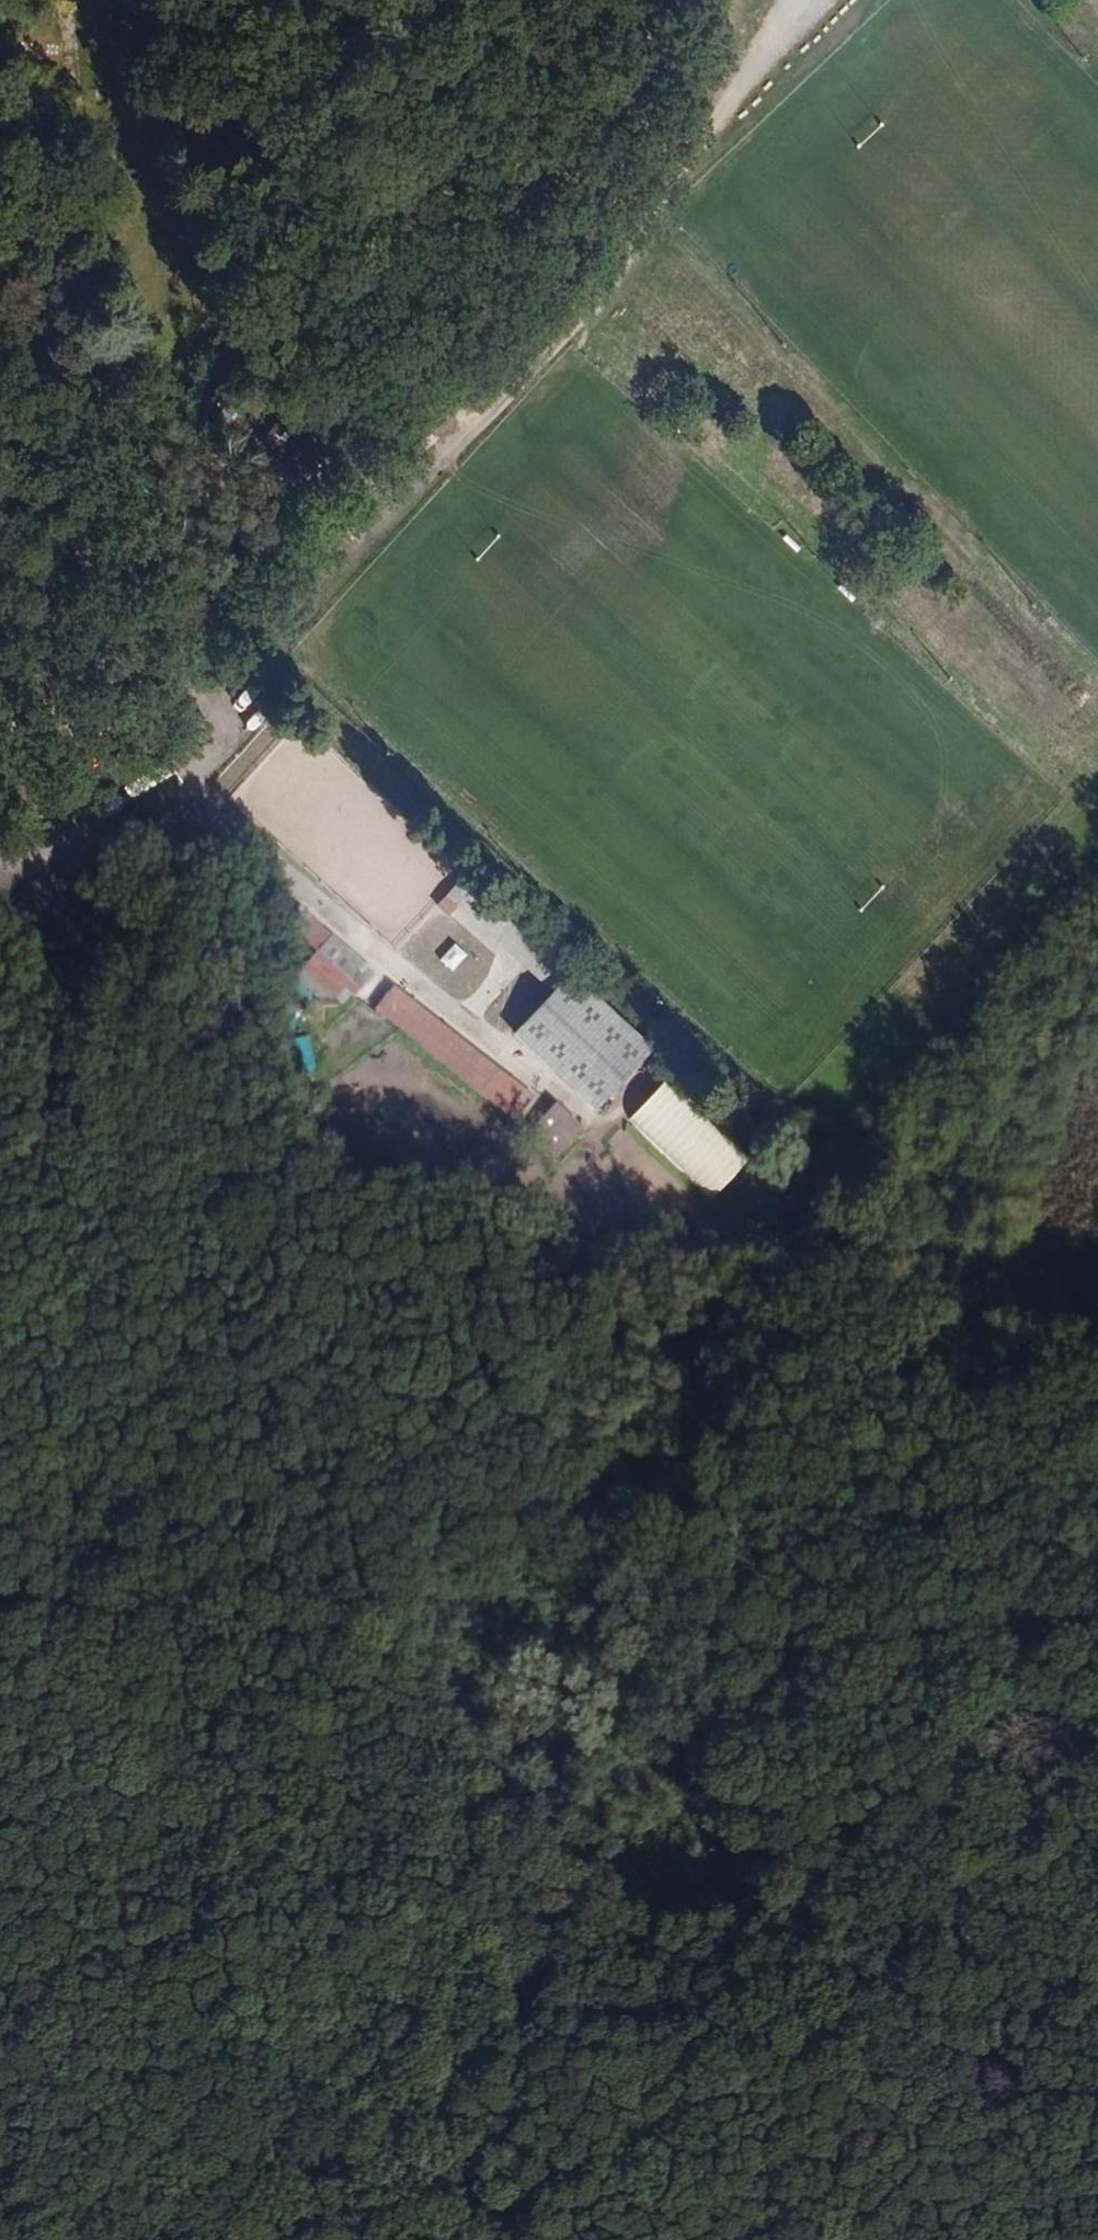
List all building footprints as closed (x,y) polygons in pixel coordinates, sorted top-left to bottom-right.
[(316,490),(338,464),(303,435),(281,461),(316,490)] [(346,470),(338,464),(316,490),(323,496),(346,470)] [(279,919),(318,950),(334,930),(294,900),(279,919)] [(367,975),(331,945),(313,965),(349,996),(367,975)] [(653,1055),(569,975),(516,1034),(600,1107),(653,1055)] [(507,1114),(524,1087),(395,990),(379,1019),(507,1114)] [(629,1120),(713,1200),(751,1161),(667,1081),(629,1120)] [(531,1132),(561,1156),(587,1125),(556,1101),(531,1132)]
